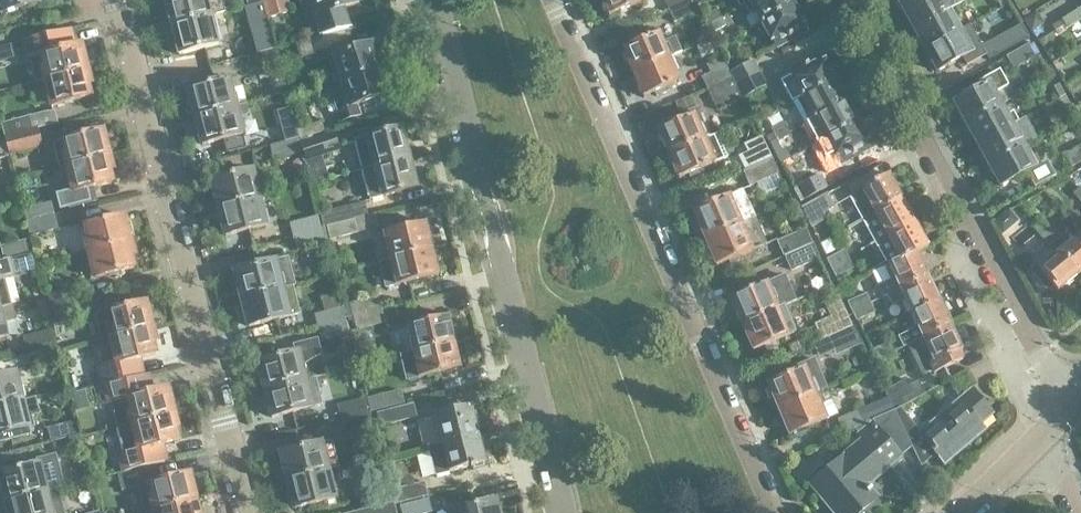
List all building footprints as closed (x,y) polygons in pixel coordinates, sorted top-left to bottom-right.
[(3,14),(41,4),(40,0),(0,0),(0,4),(3,14)] [(173,26),(216,15),(227,13),(223,0),(167,0),(173,26)] [(265,0),(247,0),(249,8),(266,4),(265,0)] [(266,4),(270,18),(291,12),(287,0),(265,0),(266,4)] [(323,37),(323,38),(352,30),(345,9),(360,5),(359,0),(311,0),(323,37)] [(612,18),(648,2),(647,0),(604,0),(612,18)] [(692,0),(691,0),(664,0),(669,10),(692,0)] [(689,27),(702,21),(692,0),(669,10),(676,23),(685,19),(689,27)] [(741,9),(746,7),(759,0),(736,0),(741,9)] [(746,7),(751,16),(757,12),(764,24),(795,7),(791,0),(759,0),(746,7)] [(904,11),(924,0),(898,0),(904,11)] [(904,11),(915,31),(956,9),(962,5),(960,0),(950,0),(944,3),(943,0),(924,0),(904,11)] [(985,8),(1000,0),(980,0),(985,8)] [(795,7),(764,24),(758,28),(763,36),(768,33),(776,46),(807,29),(795,7)] [(1061,20),(1065,25),(1055,31),(1059,36),(1068,30),(1080,22),(1080,8),(1061,20)] [(715,33),(727,26),(718,9),(705,16),(715,33)] [(956,9),(915,31),(927,52),(961,33),(955,22),(961,19),(956,9)] [(1033,14),(1024,19),(1038,43),(1047,37),(1033,14)] [(216,15),(173,26),(181,55),(220,45),(220,44),(223,43),(216,15)] [(997,40),(1004,53),(1027,41),(1020,28),(997,40)] [(323,38),(323,37),(297,44),(302,60),(315,56),(318,64),(330,61),(338,86),(386,71),(381,55),(377,56),(374,47),(359,52),(352,30),(323,38)] [(625,49),(636,74),(672,58),(662,33),(625,49)] [(961,33),(927,52),(938,73),(979,51),(974,41),(967,44),(961,33)] [(276,51),(276,50),(272,34),(244,42),(248,57),(246,57),(246,58),(276,51)] [(1014,70),(1036,58),(1029,44),(1006,57),(1014,70)] [(11,45),(0,48),(0,63),(15,59),(11,45)] [(46,82),(46,83),(85,73),(85,72),(88,71),(82,46),(43,56),(49,81),(46,82)] [(276,51),(246,58),(251,72),(280,63),(276,51)] [(672,58),(636,74),(646,99),(683,83),(672,58)] [(711,74),(702,77),(708,90),(734,76),(732,72),(723,58),(707,65),(711,74)] [(739,87),(762,74),(754,60),(732,72),(734,76),(739,87)] [(805,98),(805,99),(836,82),(824,60),(793,77),(800,91),(794,94),(799,102),(805,98)] [(391,86),(386,71),(338,86),(342,99),(334,101),(341,124),(361,118),(358,107),(363,105),(364,108),(372,105),(371,103),(389,97),(386,87),(391,86)] [(85,73),(46,83),(53,109),(92,100),(85,73)] [(983,87),(979,90),(980,91),(956,104),(968,126),(1002,107),(1001,106),(1010,101),(1004,90),(1009,88),(1001,73),(981,84),(983,87)] [(768,86),(762,74),(739,87),(745,98),(745,99),(768,86)] [(1062,79),(1066,87),(1075,82),(1071,74),(1062,79)] [(734,76),(708,90),(718,111),(745,98),(739,87),(734,76)] [(190,91),(197,118),(238,108),(237,106),(240,104),(238,93),(234,92),(231,80),(190,91)] [(836,82),(805,99),(812,112),(806,115),(811,123),(848,103),(836,82)] [(1073,108),(1066,96),(1045,108),(1053,120),(1073,108)] [(848,103),(811,123),(815,132),(821,129),(828,141),(859,124),(848,103)] [(661,123),(663,128),(659,130),(671,155),(707,139),(700,124),(704,122),(698,107),(661,123)] [(1002,107),(968,126),(979,146),(1019,124),(1014,115),(1008,118),(1002,107)] [(238,108),(197,118),(204,146),(245,136),(244,133),(247,131),(245,120),(241,119),(238,108)] [(277,112),(285,142),(299,139),(291,108),(289,108),(277,112)] [(5,140),(34,133),(30,117),(1,124),(5,140)] [(298,130),(301,140),(301,141),(326,133),(323,122),(298,130)] [(778,142),(791,134),(785,122),(771,130),(778,142)] [(859,124),(828,141),(822,144),(827,153),(833,150),(840,163),(871,146),(859,124)] [(1019,124),(979,146),(990,167),(1025,148),(1018,136),(1024,133),(1019,124)] [(402,130),(368,139),(355,142),(363,171),(362,171),(362,172),(410,160),(402,130)] [(6,143),(8,152),(37,145),(34,133),(5,140),(6,143)] [(65,143),(71,169),(107,160),(110,159),(103,133),(65,143)] [(719,134),(707,139),(671,155),(682,180),(730,159),(719,134)] [(301,146),(307,163),(337,153),(335,148),(338,147),(334,135),(301,146)] [(301,140),(270,148),(274,162),(303,154),(301,145),(300,142),(301,141),(301,140)] [(782,152),(776,141),(770,144),(781,165),(791,159),(786,149),(782,152)] [(6,143),(0,144),(0,161),(10,158),(8,152),(6,143)] [(774,160),(773,159),(766,144),(740,155),(747,170),(743,172),(744,173),(774,160)] [(1045,166),(1052,179),(1080,163),(1080,147),(1045,166)] [(1025,148),(990,167),(1002,188),(1042,166),(1037,156),(1031,159),(1025,148)] [(0,161),(0,174),(13,171),(10,158),(0,161)] [(107,160),(71,169),(68,170),(74,196),(113,186),(107,160)] [(410,160),(362,172),(370,201),(383,198),(417,190),(410,160)] [(774,160),(744,173),(750,187),(780,174),(774,160)] [(213,181),(220,210),(261,199),(260,197),(264,195),(261,184),(257,184),(253,171),(213,181)] [(1070,177),(1079,189),(1074,193),(1080,202),(1080,171),(1070,177)] [(804,202),(829,188),(821,174),(797,188),(804,202)] [(866,221),(903,201),(890,176),(852,197),(866,221)] [(836,207),(829,194),(828,193),(802,208),(812,229),(831,219),(827,212),(836,207)] [(696,213),(708,240),(744,224),(739,211),(746,207),(741,194),(696,213)] [(261,199),(220,210),(228,238),(268,228),(267,224),(270,221),(268,211),(263,210),(261,199)] [(878,245),(916,224),(903,201),(866,221),(878,245)] [(27,226),(57,219),(52,202),(23,209),(27,226)] [(366,203),(320,214),(323,227),(324,227),(324,228),(369,217),(366,203)] [(324,227),(323,227),(322,228),(319,216),(290,224),(293,239),(325,231),(324,228),(324,227)] [(369,217),(324,228),(325,231),(328,242),(330,241),(359,234),(359,233),(373,230),(369,217)] [(30,237),(59,230),(57,219),(27,226),(30,237)] [(93,254),(128,245),(132,244),(125,219),(87,229),(93,254)] [(385,235),(392,261),(433,251),(427,224),(385,235)] [(744,224),(708,240),(720,267),(764,248),(758,234),(750,238),(744,224)] [(928,247),(916,224),(878,245),(890,265),(918,253),(928,247)] [(785,257),(815,245),(814,244),(813,244),(807,229),(777,242),(783,257),(785,257)] [(328,242),(325,231),(293,239),(297,252),(326,244),(326,242),(328,242)] [(1061,253),(1079,276),(1080,275),(1080,237),(1061,253)] [(30,239),(1,247),(5,263),(10,261),(34,255),(30,239)] [(128,245),(93,254),(90,255),(96,280),(135,271),(128,245)] [(791,272),(821,259),(815,245),(785,257),(791,272)] [(836,279),(855,270),(845,250),(827,259),(836,279)] [(433,251),(392,261),(380,264),(387,290),(440,277),(433,251)] [(929,278),(918,253),(890,265),(890,266),(885,269),(891,281),(880,287),(885,298),(888,296),(929,278)] [(1061,253),(1040,270),(1059,293),(1079,276),(1061,253)] [(6,282),(15,279),(10,261),(5,263),(0,264),(0,311),(15,308),(14,305),(12,306),(6,282)] [(236,273),(243,300),(299,286),(299,285),(283,289),(283,288),(287,285),(284,275),(279,274),(278,267),(282,266),(281,261),(236,273)] [(940,302),(929,278),(888,296),(893,307),(901,303),(907,315),(912,313),(913,315),(940,302)] [(734,299),(745,326),(781,310),(775,298),(787,293),(781,279),(734,299)] [(299,286),(243,300),(250,328),(290,318),(290,315),(294,312),(291,302),(289,302),(302,299),(299,286)] [(50,311),(79,304),(75,288),(46,295),(50,311)] [(853,313),(872,304),(867,294),(848,302),(853,313)] [(350,306),(345,307),(348,319),(353,318),(354,319),(383,312),(379,296),(350,304),(350,306)] [(940,302),(913,315),(913,316),(908,318),(913,330),(897,337),(903,349),(917,343),(952,327),(940,302)] [(146,303),(108,313),(96,316),(103,342),(115,339),(150,330),(153,329),(146,303)] [(53,322),(82,315),(79,304),(50,311),(53,322)] [(857,322),(876,313),(872,304),(853,313),(857,322)] [(345,307),(343,308),(314,315),(318,330),(347,323),(346,319),(348,319),(345,307)] [(0,311),(0,341),(7,339),(3,324),(18,321),(15,308),(0,311)] [(781,310),(745,326),(756,352),(798,335),(791,320),(786,323),(781,310)] [(383,312),(354,319),(357,331),(386,324),(383,312)] [(855,327),(854,328),(847,312),(817,325),(824,340),(828,339),(828,340),(855,328),(855,327)] [(409,327),(415,353),(456,344),(450,318),(409,327)] [(347,323),(318,330),(321,343),(350,335),(347,323)] [(952,327),(917,343),(921,351),(928,347),(929,351),(925,352),(930,364),(928,365),(933,375),(964,360),(960,353),(963,352),(952,327)] [(855,328),(828,340),(834,353),(861,342),(855,328)] [(28,354),(57,346),(53,330),(23,337),(28,354)] [(150,330),(115,339),(103,342),(98,344),(104,368),(99,370),(103,388),(134,380),(129,363),(157,356),(150,330)] [(259,364),(266,392),(307,382),(303,367),(322,355),(318,341),(295,347),(297,355),(259,364)] [(456,344),(415,353),(421,379),(462,370),(456,344)] [(30,365),(60,357),(57,346),(28,354),(30,365)] [(805,370),(793,375),(791,370),(774,377),(775,383),(770,385),(781,411),(828,391),(815,359),(803,364),(805,370)] [(23,403),(16,375),(0,379),(0,409),(23,403)] [(168,389),(138,397),(134,380),(103,388),(108,405),(112,403),(119,429),(133,426),(172,416),(175,415),(168,389)] [(888,395),(889,397),(888,398),(895,412),(923,397),(926,395),(919,380),(888,395)] [(307,382),(266,392),(273,419),(314,409),(313,406),(317,403),(314,393),(309,392),(307,382)] [(100,386),(69,394),(76,421),(77,422),(83,421),(79,407),(104,401),(100,386)] [(402,390),(367,399),(367,398),(337,406),(345,434),(375,425),(372,413),(406,405),(402,390)] [(828,391),(781,411),(792,436),(829,421),(828,420),(839,415),(828,391)] [(978,426),(992,414),(973,392),(920,438),(944,466),(983,432),(978,426)] [(923,397),(895,412),(904,431),(905,430),(932,415),(923,397)] [(844,434),(855,430),(895,412),(888,398),(838,419),(844,434)] [(23,403),(0,409),(0,443),(12,440),(32,435),(30,429),(36,428),(33,417),(40,415),(37,400),(23,403)] [(381,428),(417,419),(413,405),(377,414),(381,428)] [(473,407),(436,416),(431,418),(439,446),(444,445),(480,436),(478,429),(481,429),(477,414),(475,415),(473,407)] [(900,459),(913,448),(905,430),(904,431),(895,412),(855,430),(864,440),(811,486),(834,512),(862,512),(878,500),(868,488),(901,460),(900,459)] [(172,416),(133,426),(139,452),(127,455),(129,467),(167,457),(164,446),(178,442),(172,416)] [(47,429),(51,444),(81,437),(77,422),(76,421),(47,429)] [(444,445),(439,446),(431,448),(438,476),(451,473),(472,468),(472,470),(476,469),(477,471),(491,468),(488,453),(484,454),(480,436),(444,445)] [(81,437),(51,444),(54,457),(84,450),(81,437)] [(282,454),(289,483),(330,472),(333,467),(330,457),(326,456),(335,454),(332,442),(331,442),(282,454)] [(6,504),(56,491),(56,490),(46,492),(40,466),(0,476),(0,480),(6,504)] [(330,472),(289,483),(297,511),(337,501),(336,498),(340,494),(337,484),(333,483),(330,472)] [(96,494),(125,487),(122,475),(93,483),(96,494)] [(152,486),(158,511),(194,502),(197,501),(190,476),(152,486)] [(429,497),(426,483),(392,491),(391,489),(362,496),(366,512),(398,512),(396,505),(429,497)] [(6,504),(9,512),(52,512),(50,505),(59,502),(56,491),(6,504)] [(429,499),(400,506),(402,512),(433,512),(429,499)] [(457,512),(500,512),(497,501),(457,511),(457,512)] [(158,511),(150,512),(196,512),(194,502),(158,511)]
